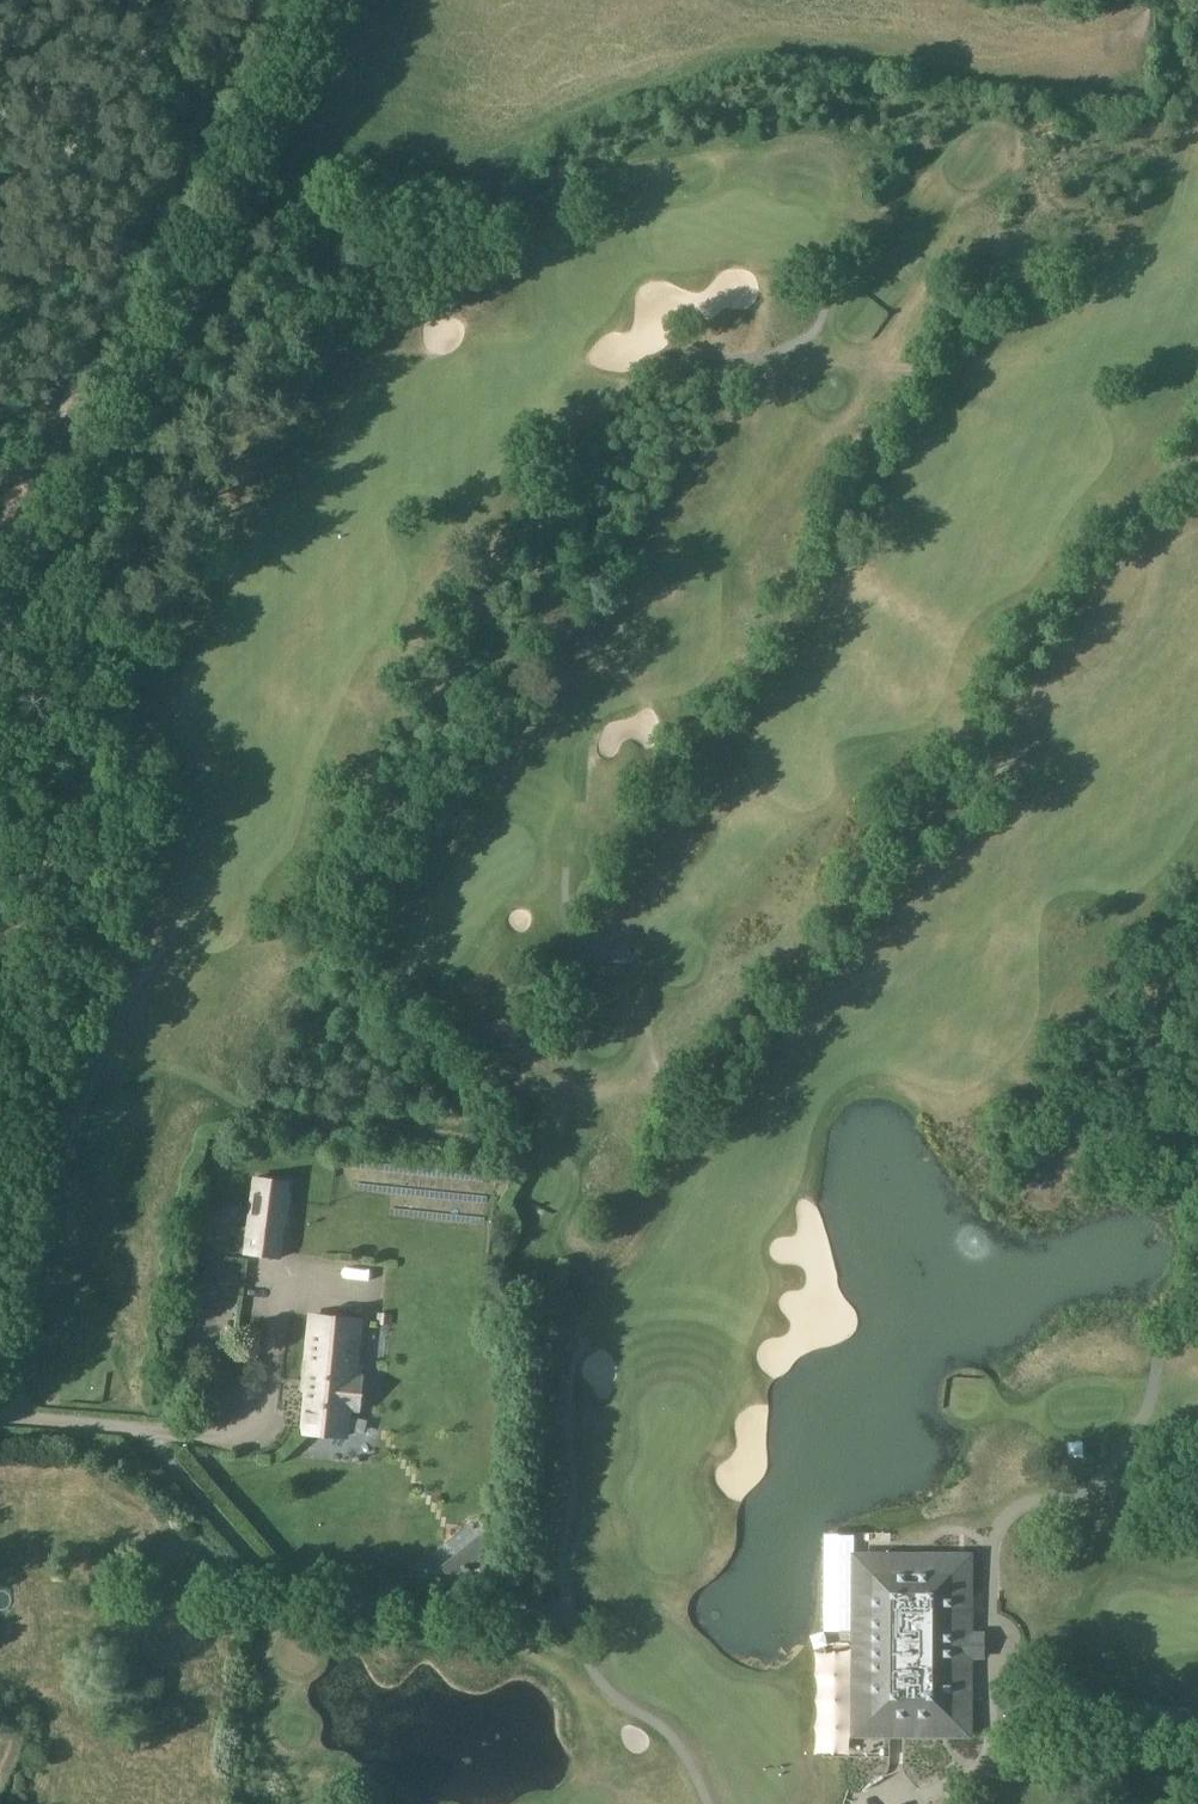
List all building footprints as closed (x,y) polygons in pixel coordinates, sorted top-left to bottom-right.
[(243,1254),(282,1259),(293,1190),(290,1189),(291,1181),(253,1176),(243,1254)] [(377,1324),(392,1326),(394,1314),(378,1313),(377,1324)] [(309,1374),(306,1412),(304,1432),(345,1436),(350,1378),(354,1378),(359,1321),(311,1317),(306,1374),(309,1374)] [(467,1566),(482,1555),(484,1530),(447,1561),(458,1574),(463,1570),(465,1573),(470,1569),(467,1566)] [(851,1552),(851,1738),(973,1739),(973,1660),(985,1659),(985,1631),(973,1631),(973,1552),(851,1552)]
